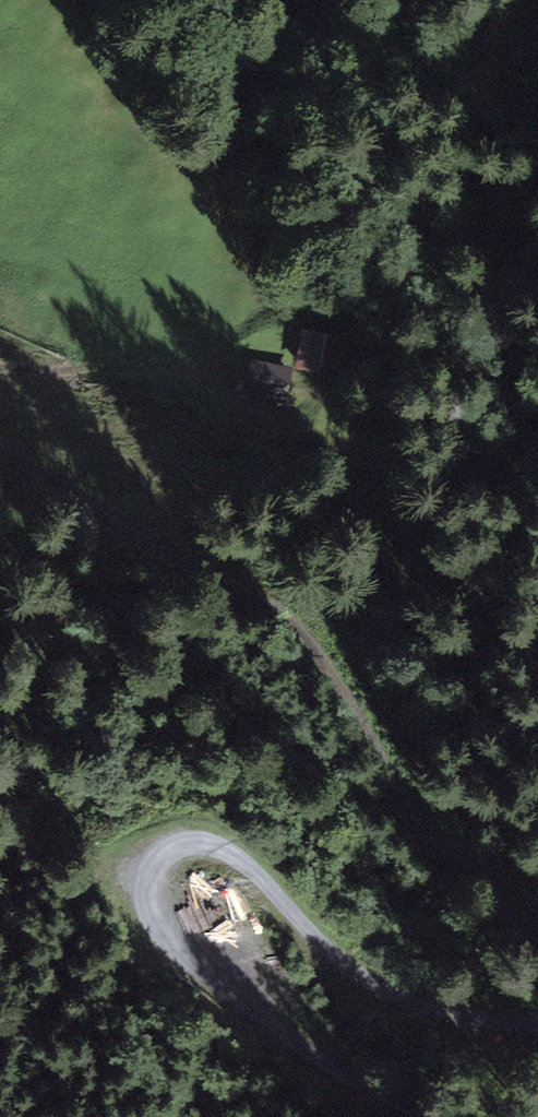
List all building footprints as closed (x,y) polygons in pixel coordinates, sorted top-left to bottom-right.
[(343,375),(345,334),(303,332),(301,373),(343,375)] [(281,375),(244,372),(242,396),(279,399),(281,375)]
